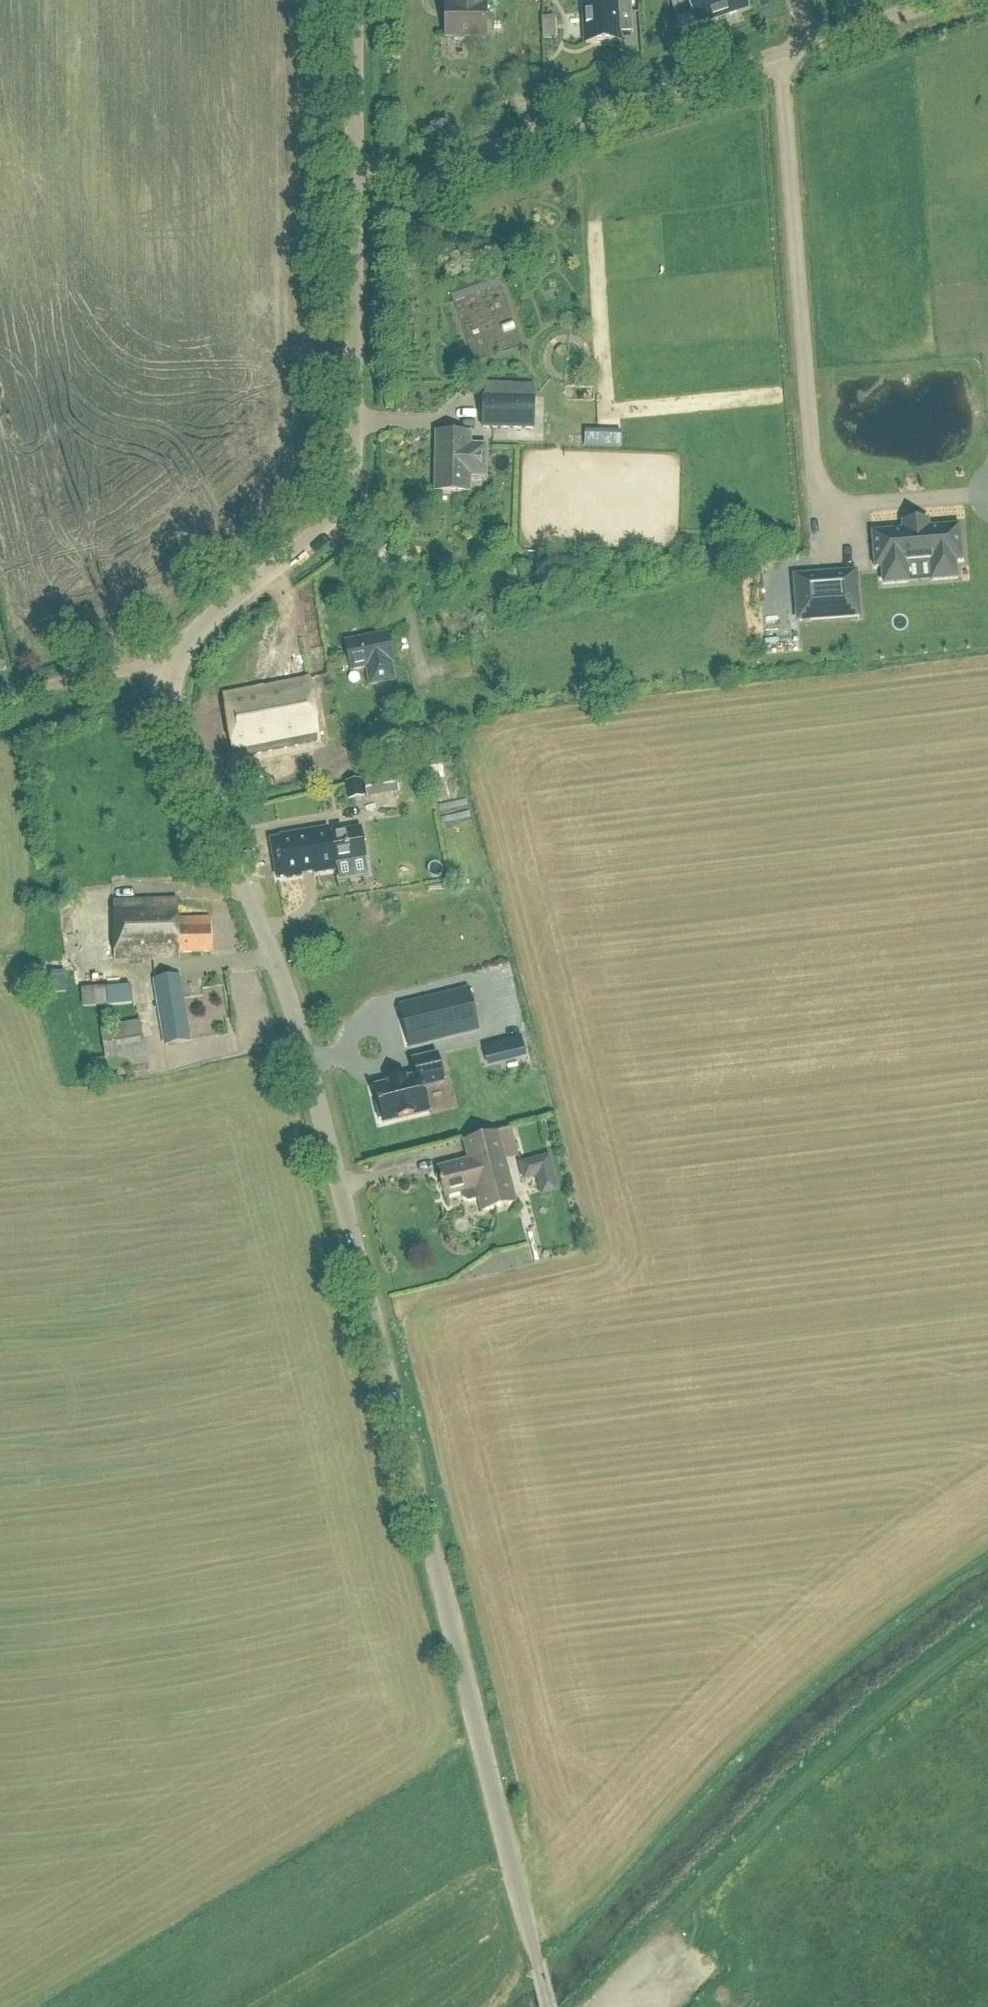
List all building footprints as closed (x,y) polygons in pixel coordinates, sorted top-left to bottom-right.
[(446,37),(453,37),(455,41),(463,41),(466,37),(486,38),(486,7),(484,7),(484,0),(450,0),(450,6),(446,6),(446,37)] [(588,45),(623,43),(622,16),(634,16),(633,0),(585,0),(588,45)] [(696,27),(746,11),(742,0),(688,0),(696,27)] [(484,397),(483,429),(533,431),(534,399),(484,397)] [(585,428),(584,445),(619,446),(620,429),(585,428)] [(485,448),(470,448),(470,435),(437,435),(436,493),(469,494),(469,478),(485,478),(485,448)] [(962,562),(959,526),(936,528),(928,529),(928,528),(903,530),(903,531),(872,533),(875,569),(882,569),(883,585),(908,583),(907,567),(930,565),(931,581),(956,579),(955,563),(962,562)] [(818,597),(821,631),(878,626),(876,592),(818,597)] [(345,644),(351,672),(367,669),(370,686),(394,682),(391,664),(393,663),(388,635),(345,644)] [(236,760),(322,742),(310,680),(289,684),(263,689),(224,697),(228,719),(231,734),(236,760)] [(399,793),(396,777),(364,783),(367,799),(399,793)] [(362,785),(346,788),(349,804),(365,801),(362,785)] [(366,857),(361,830),(330,836),(328,829),(279,837),(280,839),(270,841),(277,880),(286,878),(287,880),(302,878),(302,875),(313,874),(335,870),(334,863),(366,857)] [(211,920),(178,920),(178,901),(113,902),(115,962),(179,960),(179,955),(212,954),(211,920)] [(33,995),(68,993),(66,972),(32,976),(33,995)] [(165,1047),(190,1043),(183,1002),(179,977),(155,980),(162,1027),(165,1047)] [(132,1003),(131,987),(107,989),(107,987),(82,989),(83,1008),(108,1006),(132,1003)] [(399,1007),(409,1049),(480,1031),(469,989),(399,1007)] [(90,1081),(149,1072),(140,1021),(137,1022),(100,1028),(106,1059),(87,1062),(90,1081)] [(483,1047),(489,1071),(525,1062),(519,1037),(483,1047)] [(405,1081),(405,1079),(389,1082),(390,1085),(374,1089),(378,1105),(375,1106),(379,1121),(382,1120),(383,1124),(429,1112),(425,1095),(423,1087),(445,1082),(438,1056),(412,1062),(416,1079),(405,1081)] [(498,1135),(505,1160),(519,1157),(512,1131),(498,1135)] [(469,1162),(438,1170),(441,1180),(440,1181),(440,1184),(442,1184),(445,1197),(461,1194),(464,1204),(479,1200),(482,1213),(516,1205),(505,1160),(498,1135),(464,1143),(469,1162)] [(548,1159),(517,1166),(521,1185),(536,1182),(540,1200),(557,1196),(548,1159)]
